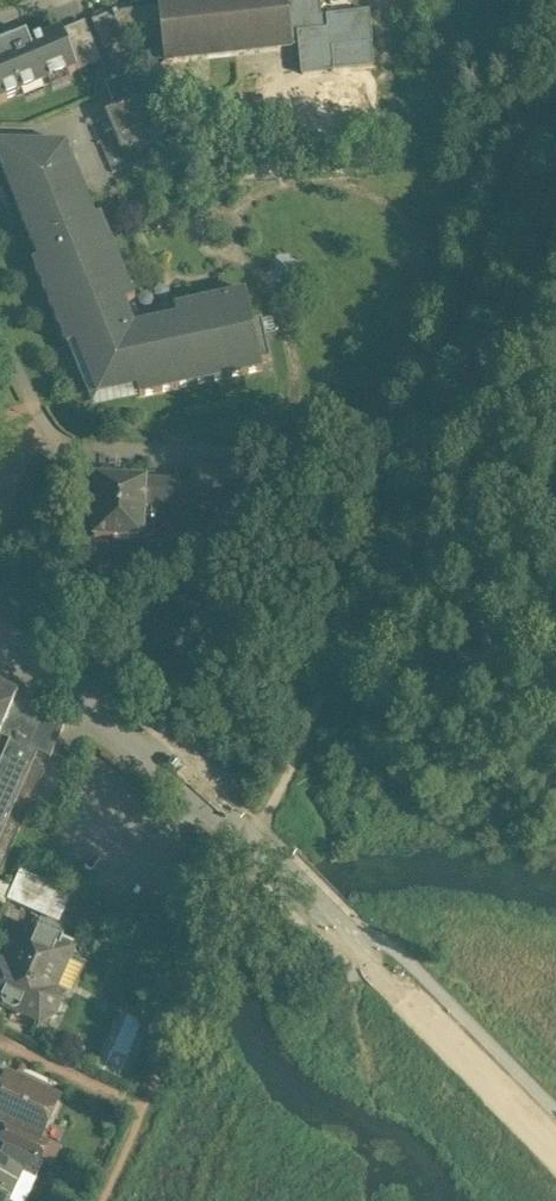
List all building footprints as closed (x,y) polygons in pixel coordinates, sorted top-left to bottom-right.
[(163,36),(166,60),(292,47),(287,0),(160,0),(163,36)] [(292,47),(300,46),(302,75),(335,72),(334,71),(374,66),(371,45),(373,44),(369,12),(322,17),(320,0),(287,0),(292,47)] [(161,10),(113,15),(96,23),(95,21),(94,21),(106,50),(107,49),(106,47),(124,40),(163,36),(161,10)] [(0,46),(0,103),(79,71),(71,51),(62,29),(30,42),(28,35),(12,41),(0,46)] [(94,42),(71,51),(79,71),(102,61),(94,42)] [(127,78),(107,86),(117,109),(137,101),(127,78)] [(117,109),(106,113),(106,115),(110,124),(104,127),(107,134),(113,131),(121,149),(132,154),(133,150),(139,152),(159,144),(158,141),(164,138),(168,128),(164,117),(160,118),(154,104),(154,103),(143,98),(117,109)] [(67,145),(0,143),(0,163),(10,187),(3,190),(10,208),(17,205),(39,259),(33,261),(68,346),(76,343),(98,397),(138,388),(140,397),(264,371),(263,365),(272,363),(263,322),(254,324),(247,292),(175,307),(177,317),(136,326),(126,303),(136,299),(102,215),(96,217),(67,145)] [(255,470),(192,468),(192,481),(191,506),(253,508),(255,470)] [(147,479),(97,476),(94,538),(144,540),(145,539),(147,479)] [(192,481),(147,479),(145,539),(156,539),(157,515),(185,516),(186,506),(191,506),(192,481)] [(0,685),(0,735),(19,694),(0,685)] [(65,728),(44,718),(46,714),(17,700),(19,695),(19,694),(0,735),(0,876),(65,728)] [(53,884),(22,870),(8,901),(39,915),(53,884)] [(53,884),(39,915),(60,924),(74,893),(53,884)] [(23,936),(16,950),(22,953),(15,971),(2,965),(0,966),(0,1001),(2,1002),(5,1009),(15,1013),(22,1011),(40,1019),(53,1014),(59,1001),(54,989),(48,986),(56,969),(62,972),(68,957),(66,949),(31,933),(23,936)] [(0,1094),(0,1121),(10,1125),(41,1140),(42,1139),(61,1099),(9,1075),(0,1094)] [(10,1125),(1,1143),(5,1145),(40,1161),(49,1143),(42,1139),(41,1140),(10,1125)] [(0,1156),(0,1161),(24,1172),(23,1174),(36,1180),(44,1163),(40,1161),(5,1145),(0,1156)] [(6,1196),(9,1189),(17,1186),(23,1174),(24,1172),(0,1161),(0,1200),(7,1200),(6,1196)]
